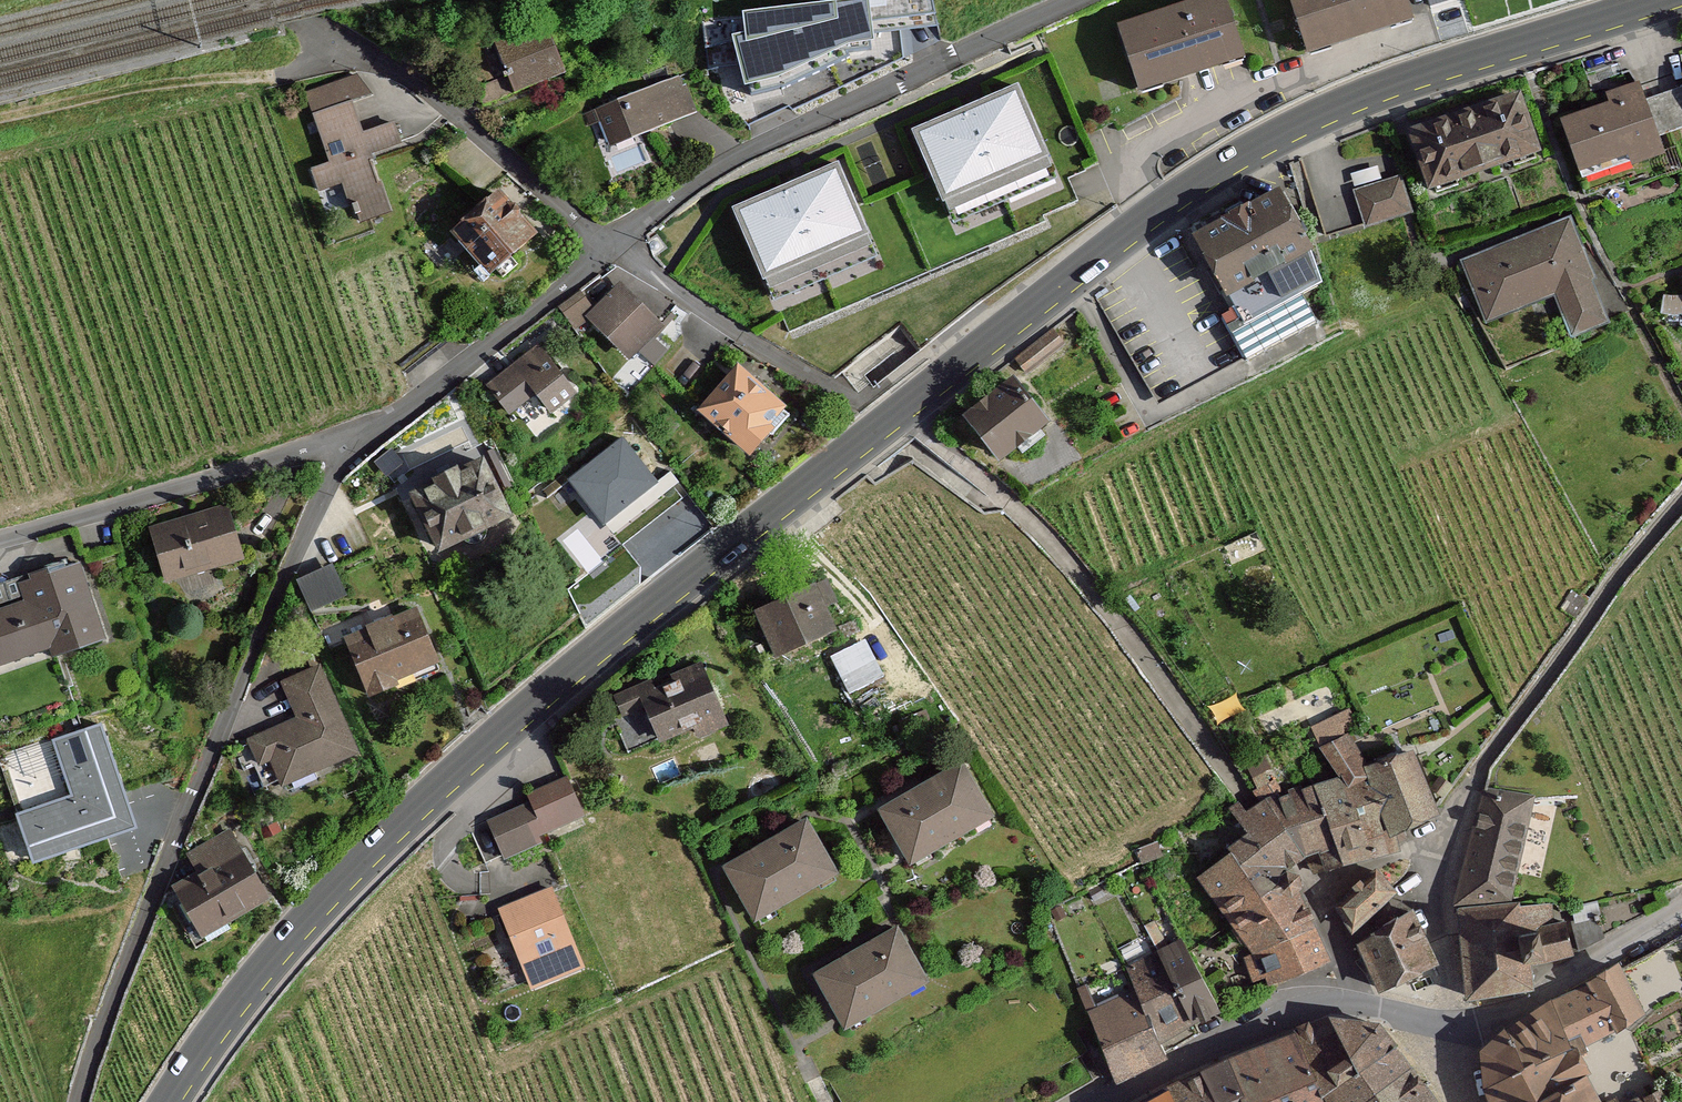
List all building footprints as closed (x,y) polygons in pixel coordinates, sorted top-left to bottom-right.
[(712,23),(711,41),(723,84),(735,110),(757,128),(763,132),(800,117),(808,125),(914,78),(907,43),(948,36),(949,0),(833,0),(749,10),(749,22),(712,23)] [(1139,92),(1245,58),(1226,0),(1193,0),(1117,24),(1139,92)] [(1414,20),(1407,0),(1290,0),(1309,56),(1414,20)] [(482,81),(490,101),(568,69),(550,24),(497,45),(507,71),(482,81)] [(364,69),(306,91),(333,162),(313,169),(321,190),(346,180),(362,223),(396,210),(375,155),(407,143),(398,119),(368,131),(357,102),(374,96),(364,69)] [(603,107),(618,146),(703,114),(688,74),(603,107)] [(1573,116),(1593,175),(1640,159),(1643,169),(1680,156),(1672,133),(1681,129),(1681,88),(1655,97),(1649,79),(1612,92),(1615,102),(1573,116)] [(1532,80),(1414,123),(1441,195),(1558,153),(1532,80)] [(1026,88),(921,135),(956,214),(1062,167),(1026,88)] [(847,165),(740,211),(780,294),(883,250),(847,165)] [(1361,190),(1373,225),(1419,209),(1406,174),(1361,190)] [(1207,233),(1258,327),(1345,280),(1294,186),(1207,233)] [(510,191),(464,234),(505,279),(552,236),(510,191)] [(1573,209),(1466,256),(1494,320),(1567,288),(1588,337),(1623,322),(1573,209)] [(582,290),(564,308),(583,328),(595,316),(637,361),(671,328),(626,282),(599,308),(582,290)] [(1056,323),(1021,355),(1034,370),(1069,338),(1056,323)] [(585,388),(542,342),(480,393),(511,428),(544,400),(558,418),(585,388)] [(746,361),(707,410),(765,455),(803,406),(746,361)] [(1024,374),(976,415),(1017,463),(1065,422),(1024,374)] [(622,434),(570,473),(604,517),(655,477),(622,434)] [(451,467),(415,483),(445,551),(529,518),(493,450),(451,467)] [(155,523),(169,578),(258,555),(243,500),(155,523)] [(3,674),(112,638),(85,554),(0,581),(0,664),(3,674)] [(314,606),(351,592),(338,559),(301,573),(314,606)] [(828,582),(763,609),(783,657),(848,631),(828,582)] [(347,629),(375,697),(449,667),(421,599),(347,629)] [(870,634),(834,652),(853,688),(888,671),(870,634)] [(654,705),(667,739),(700,726),(703,736),(736,723),(710,657),(623,689),(632,713),(654,705)] [(276,759),(290,788),(367,752),(323,661),(285,679),(301,714),(250,738),(263,765),(276,759)] [(25,813),(42,862),(146,825),(109,721),(60,738),(79,794),(25,813)] [(1247,837),(1201,879),(1235,929),(1216,947),(1237,976),(1253,966),(1274,995),(1332,965),(1292,874),(1306,861),(1325,889),(1409,848),(1442,823),(1417,753),(1272,797),(1249,814),(1238,803),(1231,810),(1247,837)] [(1269,755),(1252,764),(1266,792),(1283,783),(1269,755)] [(969,756),(886,807),(919,862),(1002,812),(969,756)] [(494,817),(511,856),(547,841),(544,833),(591,813),(575,774),(529,793),(533,801),(494,817)] [(1542,798),(1488,787),(1458,903),(1522,898),(1542,798)] [(818,814),(735,864),(768,920),(851,869),(818,814)] [(223,861),(177,887),(206,939),(282,897),(240,823),(211,839),(223,861)] [(1377,872),(1337,907),(1356,937),(1398,900),(1377,872)] [(563,887),(502,911),(534,991),(595,967),(563,887)] [(1552,901),(1456,904),(1466,993),(1536,983),(1530,960),(1576,950),(1566,917),(1561,918),(1552,901)] [(1412,911),(1359,947),(1381,993),(1438,967),(1412,911)] [(910,924),(826,974),(860,1029),(943,979),(910,924)] [(1138,988),(1088,1014),(1122,1077),(1173,1050),(1167,1037),(1200,1020),(1206,1030),(1231,1017),(1188,936),(1127,967),(1138,988)] [(1629,964),(1558,1000),(1515,1023),(1486,1051),(1495,1090),(1500,1101),(1678,1101),(1664,1081),(1617,1101),(1603,1077),(1591,1051),(1661,1020),(1629,964)] [(1436,1099),(1384,1028),(1323,1021),(1170,1091),(1150,1101),(1438,1101),(1436,1099)]
